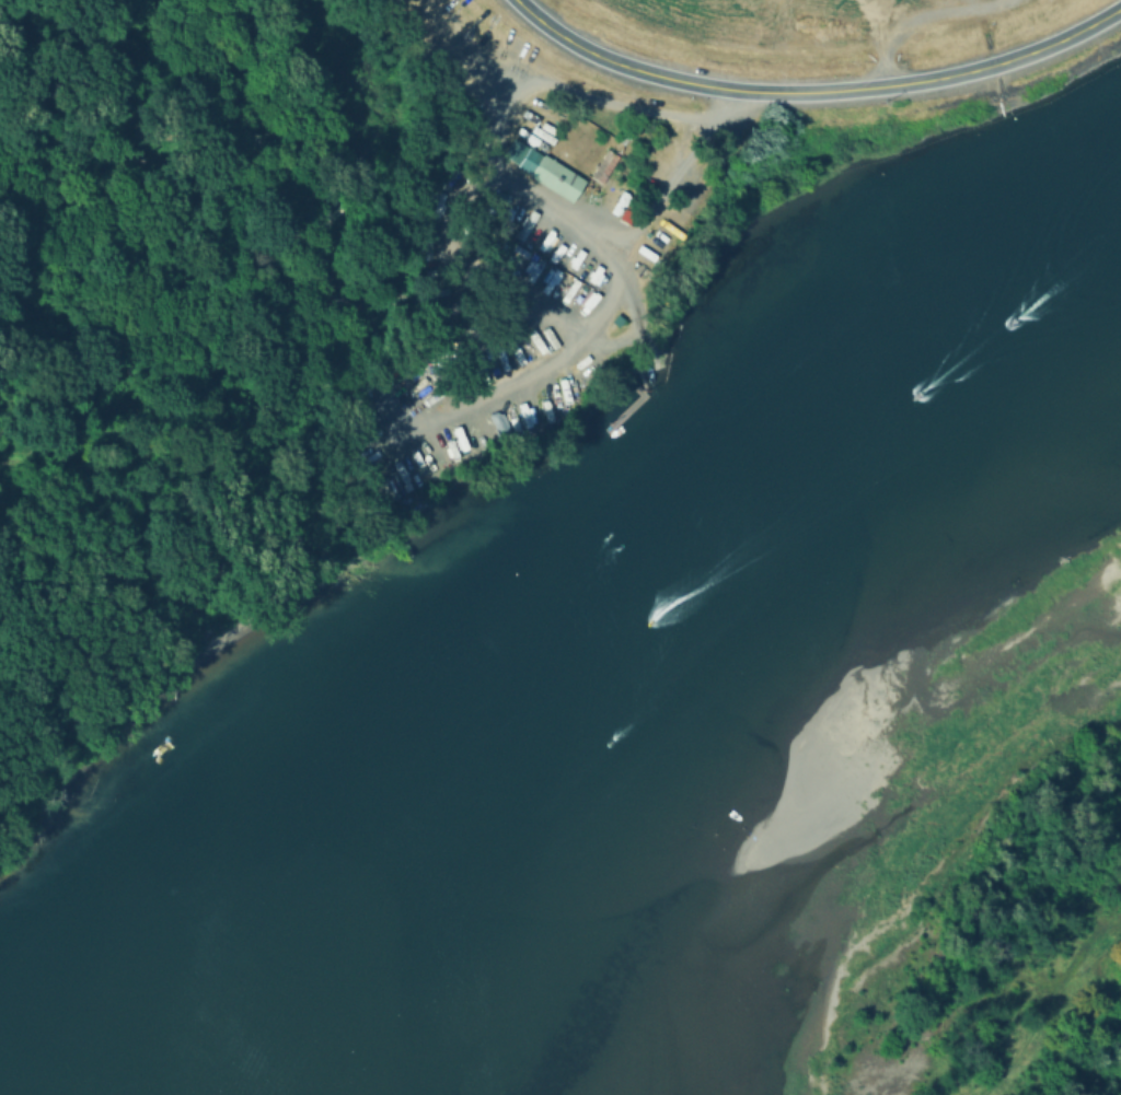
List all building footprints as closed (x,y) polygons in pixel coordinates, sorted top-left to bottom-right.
[(578,180),(542,155),(528,176),(565,201),(578,180)] [(656,203),(645,198),(640,208),(652,213),(656,203)]
